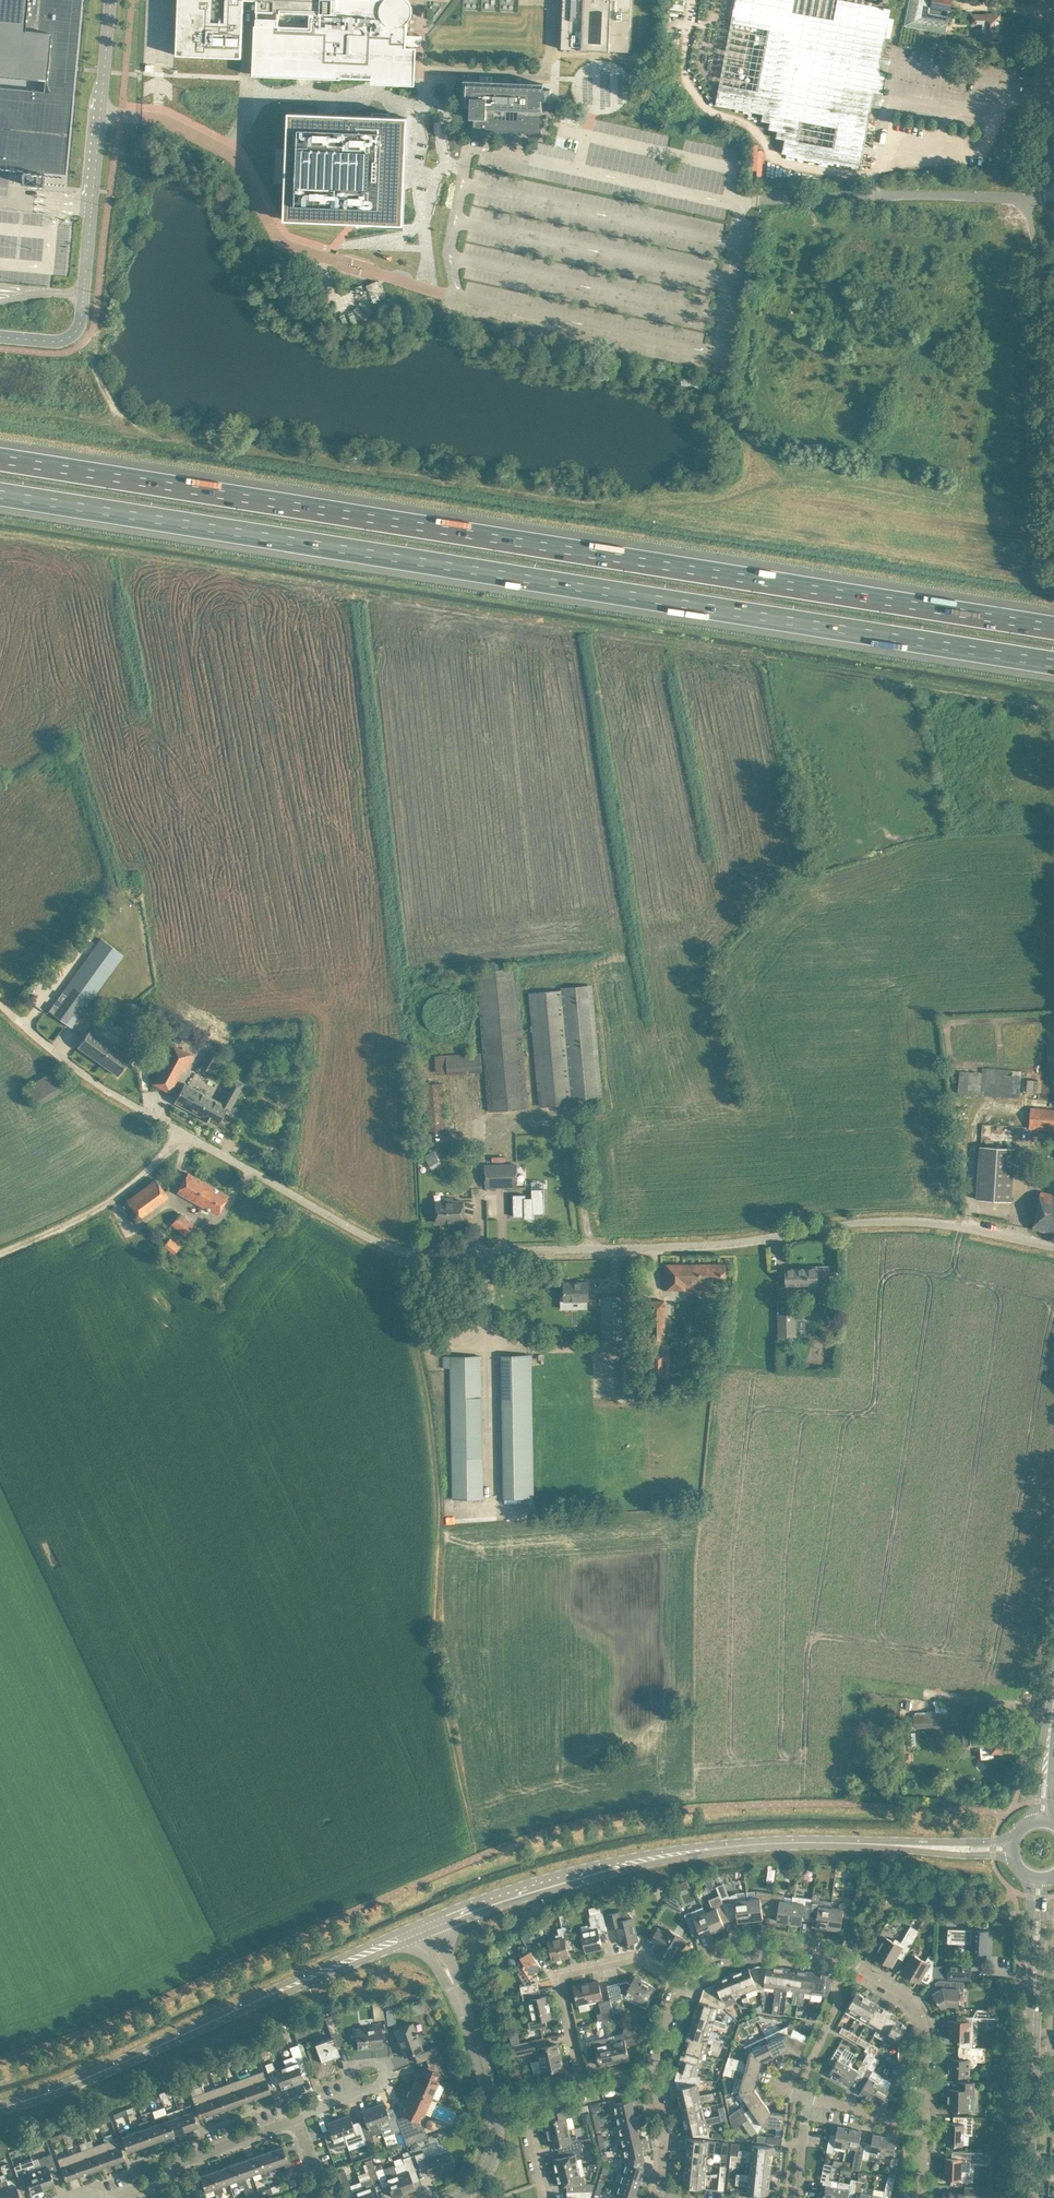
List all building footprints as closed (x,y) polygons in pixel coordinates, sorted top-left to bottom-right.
[(9,170),(22,171),(22,173),(21,183),(25,184),(42,185),(43,175),(43,173),(66,175),(82,0),(0,0),(0,76),(30,79),(44,80),(43,91),(29,90),(0,87),(0,169),(9,170)] [(177,55),(241,58),(244,0),(179,0),(177,55)] [(254,75),(405,80),(408,0),(343,0),(342,28),(331,28),(331,14),(337,14),(338,0),(257,0),(257,11),(268,12),(268,25),(256,25),(254,75)] [(562,1),(563,1),(561,49),(629,52),(631,0),(561,0),(562,1)] [(883,93),(887,72),(878,71),(890,9),(876,6),(877,0),(735,0),(716,104),(763,113),(762,121),(770,122),(769,129),(777,131),(776,138),(785,139),(782,153),(860,168),(867,133),(874,92),(883,93)] [(950,10),(952,0),(932,0),(929,14),(949,17),(950,10)] [(999,15),(972,15),(972,23),(981,24),(981,26),(982,26),(982,37),(999,37),(999,15)] [(518,110),(517,133),(541,134),(543,100),(550,101),(551,89),(543,88),(543,83),(463,80),(462,108),(471,108),(470,118),(474,118),(473,131),(499,133),(500,119),(494,119),(495,109),(518,110)] [(403,224),(405,188),(406,154),(408,117),(391,117),(371,116),(335,114),(318,114),(289,113),(285,220),(343,222),(348,222),(351,222),(403,224)] [(369,291),(379,287),(377,281),(366,285),(369,291)] [(388,309),(385,301),(374,305),(377,313),(388,309)] [(124,954),(101,938),(55,1002),(50,1008),(48,1011),(71,1027),(87,1006),(124,954)] [(528,1107),(519,966),(482,969),(483,983),(479,983),(483,1051),(436,1055),(437,1073),(487,1070),(489,1109),(528,1107)] [(530,989),(539,1105),(605,1099),(596,984),(530,989)] [(116,1017),(112,1024),(123,1030),(127,1023),(116,1017)] [(121,1051),(90,1029),(84,1036),(77,1046),(118,1075),(138,1047),(128,1040),(121,1051)] [(173,1044),(152,1083),(163,1089),(170,1092),(182,1069),(186,1071),(194,1055),(173,1044)] [(206,1058),(217,1064),(221,1055),(210,1049),(206,1058)] [(959,1092),(1022,1095),(1023,1069),(985,1067),(984,1071),(960,1070),(959,1092)] [(58,1070),(29,1083),(38,1104),(67,1090),(58,1070)] [(177,1096),(174,1101),(192,1111),(217,1125),(227,1107),(230,1108),(243,1083),(233,1077),(220,1102),(202,1092),(184,1083),(177,1096)] [(1053,1129),(1053,1101),(1031,1099),(1029,1128),(1053,1129)] [(977,1199),(1011,1201),(1014,1148),(981,1146),(977,1199)] [(436,1155),(426,1161),(431,1168),(440,1163),(436,1155)] [(517,1164),(485,1165),(486,1187),(517,1186),(517,1164)] [(177,1191),(201,1205),(212,1186),(188,1172),(177,1191)] [(155,1179),(126,1200),(136,1213),(165,1191),(155,1179)] [(212,1186),(201,1205),(217,1214),(228,1195),(212,1186)] [(525,1194),(513,1194),(514,1216),(525,1216),(525,1218),(533,1218),(533,1214),(545,1213),(544,1189),(532,1189),(532,1197),(526,1197),(525,1194)] [(1032,1228),(1053,1233),(1053,1194),(1041,1191),(1032,1228)] [(436,1222),(464,1221),(463,1200),(436,1201),(436,1222)] [(195,1226),(180,1213),(173,1221),(171,1223),(187,1236),(195,1226)] [(169,1237),(162,1246),(173,1254),(180,1246),(169,1237)] [(726,1281),(726,1264),(663,1264),(663,1288),(687,1288),(687,1281),(726,1281)] [(816,1268),(786,1269),(786,1282),(786,1284),(788,1286),(794,1286),(795,1283),(815,1282),(816,1287),(837,1287),(836,1272),(829,1272),(829,1265),(816,1266),(816,1268)] [(576,1282),(564,1282),(564,1296),(561,1296),(561,1308),(574,1308),(574,1300),(588,1300),(588,1281),(580,1281),(580,1283),(576,1283),(576,1282)] [(610,1296),(602,1297),(602,1340),(626,1340),(626,1296),(623,1296),(623,1297),(618,1297),(618,1296),(616,1296),(616,1297),(610,1297),(610,1296)] [(665,1344),(665,1300),(664,1300),(647,1301),(648,1344),(665,1344)] [(841,1303),(833,1301),(830,1311),(838,1313),(841,1303)] [(776,1312),(777,1336),(795,1335),(795,1312),(776,1312)] [(665,1353),(652,1353),(652,1376),(665,1376),(665,1353)] [(531,1355),(502,1355),(504,1497),(534,1497),(532,1366),(531,1364),(531,1355)] [(450,1356),(443,1356),(443,1367),(451,1367),(453,1499),(483,1499),(481,1356),(450,1356)] [(637,1386),(623,1386),(623,1398),(637,1398),(637,1386)] [(940,1713),(912,1714),(913,1728),(941,1726),(940,1713)] [(978,1716),(961,1718),(963,1746),(979,1745),(980,1758),(992,1757),(992,1752),(1013,1750),(1012,1734),(998,1736),(995,1733),(980,1735),(980,1730),(978,1716)] [(756,1898),(748,1899),(750,1919),(763,1918),(762,1911),(771,1912),(773,1892),(757,1890),(756,1898)] [(738,1921),(750,1919),(748,1899),(739,1900),(736,1892),(721,1899),(729,1917),(737,1914),(738,1921)] [(785,1896),(785,1894),(773,1892),(771,1912),(777,1913),(776,1920),(789,1922),(792,1901),(793,1897),(785,1896)] [(720,1895),(709,1899),(710,1903),(713,1909),(705,1912),(713,1931),(725,1926),(722,1920),(729,1917),(721,1899),(720,1895)] [(802,1924),(803,1917),(809,1918),(812,1898),(801,1896),(793,1895),(793,1897),(792,1901),(789,1922),(790,1922),(790,1924),(798,1925),(798,1923),(802,1924)] [(815,1926),(828,1927),(831,1907),(823,1906),(824,1900),(812,1898),(809,1918),(816,1919),(815,1926)] [(839,1908),(831,1907),(828,1927),(841,1929),(842,1923),(848,1924),(848,1926),(852,1904),(840,1902),(839,1908)] [(699,1930),(701,1936),(713,1931),(705,1912),(703,1906),(684,1914),(693,1935),(693,1934),(693,1932),(699,1930)] [(590,1929),(582,1931),(586,1952),(602,1948),(599,1932),(607,1931),(602,1911),(593,1913),(594,1916),(590,1917),(591,1925),(590,1925),(589,1927),(590,1929)] [(637,1940),(632,1918),(631,1916),(630,1914),(629,1913),(626,1911),(620,1912),(620,1911),(606,1914),(607,1917),(609,1927),(617,1926),(621,1944),(637,1940)] [(575,1947),(572,1937),(567,1913),(559,1915),(562,1927),(558,1928),(559,1934),(556,1934),(557,1938),(548,1940),(553,1959),(566,1956),(564,1950),(575,1947)] [(886,1937),(875,1955),(892,1965),(897,1956),(903,1959),(919,1930),(912,1927),(911,1925),(901,1942),(895,1938),(893,1941),(886,1937)] [(666,1932),(658,1927),(651,1940),(659,1944),(657,1948),(672,1956),(677,1947),(681,1949),(685,1946),(688,1941),(683,1937),(669,1929),(666,1932)] [(948,1929),(947,1941),(972,1943),(971,1951),(976,1951),(986,1952),(987,1930),(972,1929),(972,1930),(948,1929)] [(532,1940),(527,1933),(521,1936),(526,1944),(532,1940)] [(525,1985),(520,1986),(522,1993),(539,1989),(538,1983),(537,1979),(539,1978),(538,1975),(539,1974),(541,1967),(531,1950),(520,1957),(522,1960),(519,1962),(518,1967),(520,1971),(518,1973),(525,1985)] [(923,1979),(928,1983),(933,1977),(934,1955),(929,1955),(925,1961),(913,1954),(908,1962),(903,1972),(919,1981),(923,1973),(925,1974),(923,1979)] [(970,1979),(971,1965),(949,1964),(948,1978),(959,1978),(970,1979)] [(758,1993),(757,1990),(761,1990),(758,1965),(749,1969),(749,1967),(738,1972),(746,1992),(745,1992),(747,1996),(748,1997),(758,1993)] [(761,1990),(764,1990),(764,1986),(776,1988),(779,1967),(767,1965),(766,1967),(758,1965),(761,1990)] [(774,2000),(779,2001),(781,1989),(788,1990),(790,1968),(779,1967),(776,1988),(774,2000)] [(792,2003),(797,2003),(798,2003),(802,1970),(790,1968),(788,1990),(794,1990),(792,2003)] [(798,2003),(803,2004),(804,1992),(811,1993),(814,1972),(802,1970),(798,2003)] [(745,1992),(746,1992),(738,1972),(727,1976),(735,1996),(745,1992)] [(826,1973),(814,1972),(811,1993),(823,1995),(823,1996),(826,1997),(834,1979),(826,1975),(826,1973)] [(716,1983),(704,1988),(723,2006),(725,2003),(725,2005),(737,2000),(735,1996),(727,1976),(715,1981),(716,1983)] [(619,1982),(607,1985),(610,1999),(611,1999),(611,2000),(623,1998),(622,1994),(646,2008),(651,1998),(650,1997),(656,1987),(641,1979),(640,1981),(634,1978),(631,1983),(627,1981),(619,1984),(619,1982)] [(574,1986),(578,2004),(603,1998),(598,1980),(574,1986)] [(947,2004),(958,2005),(959,1998),(960,1990),(964,1990),(964,1981),(939,1980),(935,1982),(939,1989),(932,1993),(937,2002),(938,2001),(941,2007),(947,2004)] [(694,2012),(715,2018),(718,2007),(721,2008),(723,2006),(704,1988),(700,2001),(698,2000),(694,2012)] [(541,1996),(539,1989),(522,1993),(524,2001),(529,2000),(534,2020),(528,2022),(530,2029),(547,2025),(546,2018),(552,2017),(547,1995),(541,1996)] [(846,2011),(856,2017),(867,1998),(856,1992),(846,2011)] [(748,1997),(747,1996),(742,1998),(745,2005),(750,2003),(748,1997)] [(867,1998),(856,2017),(866,2023),(877,2004),(867,1998)] [(611,2000),(611,1999),(610,1999),(599,2002),(601,2012),(597,2013),(599,2020),(614,2017),(611,2000)] [(755,2013),(763,2009),(761,2004),(753,2008),(755,2013)] [(866,2023),(877,2029),(887,2010),(877,2004),(866,2023)] [(385,2007),(387,2024),(394,2024),(392,2006),(385,2007)] [(977,2017),(997,2018),(997,2009),(978,2009),(977,2017)] [(877,2029),(874,2034),(884,2039),(887,2034),(896,2019),(898,2016),(887,2010),(877,2029)] [(721,2021),(715,2018),(694,2012),(691,2023),(711,2030),(713,2024),(724,2028),(726,2022),(721,2021)] [(332,2014),(325,2017),(329,2029),(337,2027),(332,2014)] [(958,2039),(958,2040),(960,2040),(969,2040),(970,2030),(973,2030),(973,2021),(973,2016),(964,2016),(964,2020),(948,2020),(948,2028),(951,2029),(950,2039),(958,2039)] [(882,2042),(888,2045),(891,2041),(896,2043),(904,2030),(907,2025),(896,2019),(887,2034),(884,2039),(882,2042)] [(288,2020),(281,2022),(283,2026),(285,2026),(286,2028),(291,2026),(289,2020),(288,2020)] [(794,2029),(797,2023),(791,2020),(788,2026),(793,2028),(794,2029)] [(373,2022),(373,2027),(355,2029),(358,2048),(383,2046),(380,2021),(373,2022)] [(616,2034),(617,2041),(610,2042),(615,2062),(629,2058),(626,2045),(637,2042),(642,2027),(626,2022),(622,2033),(616,2034)] [(412,2023),(394,2029),(403,2055),(422,2048),(416,2033),(417,2033),(416,2030),(415,2031),(412,2023)] [(711,2043),(712,2042),(719,2045),(721,2039),(710,2036),(711,2030),(691,2023),(687,2035),(708,2041),(708,2042),(711,2043)] [(766,2036),(768,2042),(775,2055),(787,2049),(787,2033),(787,2029),(788,2025),(766,2036)] [(839,2031),(846,2035),(849,2030),(842,2026),(839,2031)] [(315,2046),(307,2049),(307,2050),(314,2069),(315,2073),(317,2078),(330,2074),(334,2066),(331,2057),(340,2054),(337,2046),(343,2043),(337,2027),(329,2029),(332,2037),(314,2043),(315,2046)] [(300,2029),(293,2031),(296,2039),(303,2036),(300,2029)] [(846,2035),(849,2037),(856,2041),(859,2036),(849,2030),(846,2035)] [(904,2030),(896,2043),(899,2045),(899,2044),(910,2045),(910,2034),(904,2030)] [(806,2041),(787,2033),(787,2049),(801,2055),(806,2041)] [(687,2035),(684,2046),(705,2052),(708,2042),(708,2041),(687,2035)] [(775,2055),(768,2042),(766,2036),(744,2046),(750,2051),(762,2061),(775,2055)] [(856,2041),(866,2047),(869,2042),(859,2036),(856,2041)] [(597,2054),(600,2065),(615,2062),(610,2042),(603,2044),(602,2038),(587,2041),(590,2056),(597,2054)] [(533,2040),(514,2044),(517,2055),(536,2050),(533,2040)] [(298,2044),(302,2055),(306,2053),(305,2051),(302,2043),(299,2042),(297,2043),(298,2044)] [(868,2052),(874,2055),(879,2047),(869,2042),(866,2047),(864,2050),(868,2052)] [(557,2043),(537,2048),(543,2072),(563,2067),(561,2056),(560,2057),(557,2043)] [(268,2053),(265,2044),(259,2047),(262,2056),(268,2053)] [(304,2080),(298,2065),(305,2063),(302,2055),(298,2044),(290,2047),(293,2056),(284,2060),(286,2066),(292,2084),(304,2080)] [(712,2068),(714,2062),(703,2058),(705,2052),(684,2046),(680,2057),(701,2064),(712,2068)] [(961,2059),(950,2058),(949,2074),(969,2075),(969,2066),(973,2067),(977,2062),(977,2061),(985,2061),(985,2047),(959,2046),(958,2054),(962,2055),(962,2056),(961,2057),(961,2059)] [(417,2062),(426,2059),(439,2054),(437,2047),(414,2055),(417,2062)] [(850,2059),(842,2054),(843,2051),(837,2048),(829,2062),(834,2065),(828,2074),(839,2080),(848,2064),(851,2060),(850,2059)] [(884,2058),(887,2053),(881,2049),(878,2054),(884,2058)] [(250,2051),(241,2055),(243,2059),(252,2055),(250,2051)] [(762,2061),(750,2051),(747,2063),(743,2062),(744,2060),(729,2055),(725,2066),(734,2068),(759,2075),(762,2061)] [(865,2071),(867,2067),(874,2055),(868,2052),(859,2068),(865,2071)] [(421,2074),(418,2073),(411,2089),(431,2097),(438,2081),(435,2080),(438,2072),(442,2062),(444,2061),(441,2053),(439,2054),(426,2059),(428,2065),(427,2067),(424,2066),(421,2074)] [(241,2055),(232,2060),(234,2064),(243,2059),(241,2055)] [(700,2079),(700,2076),(698,2075),(701,2064),(680,2057),(677,2069),(678,2069),(675,2078),(700,2079)] [(232,2060),(223,2064),(224,2068),(234,2064),(232,2060)] [(276,2074),(281,2088),(292,2084),(286,2066),(274,2070),(273,2068),(271,2061),(265,2064),(270,2076),(276,2074)] [(215,2072),(224,2068),(223,2064),(213,2068),(215,2072)] [(849,2086),(859,2070),(848,2064),(839,2080),(849,2086)] [(883,2076),(872,2070),(867,2067),(865,2071),(861,2078),(866,2081),(860,2092),(870,2098),(879,2082),(883,2076)] [(732,2092),(739,2091),(755,2088),(759,2075),(734,2068),(732,2076),(736,2077),(732,2092)] [(896,2089),(904,2077),(908,2069),(900,2069),(890,2085),(896,2089)] [(263,2070),(251,2074),(259,2096),(271,2092),(263,2070)] [(251,2074),(239,2079),(247,2100),(259,2096),(251,2074)] [(697,2083),(700,2083),(700,2079),(675,2078),(678,2087),(676,2088),(679,2099),(700,2095),(697,2083)] [(239,2079),(227,2083),(235,2105),(247,2100),(239,2079)] [(957,2081),(962,2082),(961,2089),(948,2088),(947,2109),(969,2110),(970,2096),(974,2096),(975,2082),(957,2081)] [(890,2088),(879,2082),(870,2098),(881,2104),(890,2088)] [(227,2083),(215,2087),(223,2109),(235,2105),(227,2083)] [(159,2093),(161,2098),(172,2093),(170,2087),(161,2092),(159,2093)] [(203,2091),(211,2113),(223,2109),(215,2087),(203,2091)] [(744,2112),(763,2100),(755,2088),(739,2091),(747,2102),(729,2114),(731,2121),(735,2120),(735,2119),(736,2118),(744,2112)] [(403,2116),(397,2118),(400,2129),(406,2144),(415,2141),(427,2136),(423,2125),(415,2123),(417,2120),(421,2112),(424,2114),(431,2097),(411,2089),(404,2105),(407,2106),(403,2114),(404,2114),(403,2116)] [(199,2118),(211,2113),(203,2091),(192,2096),(199,2118)] [(713,2098),(712,2092),(700,2095),(679,2099),(682,2111),(703,2106),(701,2101),(713,2098)] [(614,2103),(617,2114),(634,2110),(633,2104),(639,2103),(637,2098),(614,2103)] [(748,2118),(758,2132),(763,2125),(771,2111),(763,2100),(744,2112),(736,2118),(735,2119),(735,2120),(731,2121),(732,2128),(738,2126),(738,2125),(748,2118)] [(381,2131),(383,2135),(400,2129),(397,2118),(395,2112),(388,2114),(384,2102),(373,2106),(381,2130),(381,2131)] [(599,2102),(591,2104),(593,2111),(601,2109),(599,2102)] [(190,2104),(178,2108),(186,2129),(198,2125),(190,2104)] [(361,2110),(366,2125),(360,2127),(363,2133),(365,2138),(369,2150),(373,2148),(371,2142),(374,2140),(372,2134),(381,2131),(381,2130),(373,2106),(361,2110)] [(545,2121),(548,2133),(569,2129),(566,2117),(580,2113),(579,2106),(561,2110),(562,2117),(545,2121)] [(703,2106),(682,2111),(684,2123),(705,2118),(703,2106)] [(174,2134),(186,2129),(178,2108),(166,2113),(174,2134)] [(115,2118),(126,2114),(125,2109),(113,2113),(115,2118)] [(635,2116),(634,2110),(617,2114),(619,2125),(642,2120),(641,2115),(635,2116)] [(785,2113),(771,2111),(763,2125),(784,2127),(785,2113)] [(155,2117),(157,2123),(162,2138),(174,2134),(166,2113),(155,2117)] [(110,2114),(97,2119),(99,2123),(111,2118),(110,2114)] [(463,2122),(472,2119),(472,2116),(464,2114),(463,2122)] [(338,2119),(347,2144),(365,2138),(363,2133),(360,2127),(360,2125),(354,2127),(349,2115),(338,2119)] [(972,2135),(973,2117),(955,2116),(955,2122),(947,2122),(946,2144),(963,2144),(964,2134),(972,2135)] [(699,2137),(709,2138),(708,2130),(705,2118),(684,2123),(687,2134),(693,2133),(694,2137),(699,2137)] [(147,2119),(143,2121),(150,2142),(162,2138),(157,2123),(149,2126),(147,2119)] [(335,2147),(345,2145),(347,2144),(338,2119),(326,2123),(331,2135),(325,2138),(328,2148),(335,2146),(335,2147)] [(643,2125),(642,2120),(619,2125),(622,2136),(639,2132),(638,2126),(643,2125)] [(138,2147),(150,2142),(143,2121),(138,2123),(141,2129),(133,2132),(138,2147)] [(833,2152),(834,2146),(846,2148),(849,2128),(838,2125),(836,2135),(830,2134),(827,2151),(833,2152)] [(126,2151),(138,2147),(133,2132),(126,2134),(124,2128),(119,2130),(126,2151)] [(859,2144),(862,2130),(849,2128),(846,2148),(856,2149),(852,2170),(859,2172),(862,2158),(863,2152),(864,2145),(859,2144)] [(551,2146),(565,2143),(566,2149),(581,2146),(584,2146),(582,2138),(578,2139),(577,2135),(570,2137),(569,2129),(548,2133),(551,2146)] [(51,2141),(55,2140),(64,2136),(62,2132),(57,2134),(50,2137),(51,2141)] [(639,2132),(622,2136),(624,2147),(647,2141),(646,2136),(640,2138),(639,2132)] [(882,2153),(885,2135),(873,2133),(871,2143),(865,2142),(864,2145),(863,2152),(862,2158),(868,2159),(870,2151),(882,2153)] [(766,2142),(771,2142),(782,2143),(782,2137),(767,2135),(766,2142)] [(882,2153),(881,2156),(891,2158),(890,2164),(897,2165),(900,2149),(895,2148),(897,2137),(885,2135),(882,2153)] [(117,2137),(105,2141),(113,2163),(125,2158),(117,2137)] [(687,2138),(686,2150),(708,2152),(709,2140),(687,2138)] [(105,2141),(93,2145),(101,2167),(113,2163),(105,2141)] [(424,2143),(422,2142),(420,2141),(412,2144),(411,2146),(411,2147),(411,2148),(412,2150),(415,2150),(423,2148),(424,2146),(425,2145),(424,2143)] [(648,2146),(647,2141),(624,2147),(626,2158),(627,2158),(643,2154),(644,2154),(643,2148),(648,2146)] [(739,2149),(738,2155),(751,2157),(751,2156),(772,2158),(773,2146),(752,2144),(751,2151),(739,2149)] [(93,2145),(81,2150),(89,2171),(101,2167),(93,2145)] [(282,2146),(271,2150),(276,2165),(283,2162),(285,2169),(290,2167),(282,2146)] [(554,2158),(557,2172),(578,2167),(577,2159),(583,2156),(581,2146),(566,2149),(567,2155),(554,2158)] [(422,2151),(414,2154),(420,2169),(426,2166),(430,2174),(453,2166),(452,2162),(453,2159),(452,2155),(449,2154),(447,2149),(425,2158),(422,2151)] [(89,2171),(81,2150),(69,2154),(77,2176),(89,2171)] [(271,2150),(259,2154),(266,2175),(270,2174),(268,2168),(276,2165),(271,2150)] [(686,2150),(685,2162),(707,2164),(708,2152),(686,2150)] [(403,2157),(404,2162),(394,2166),(404,2192),(415,2188),(412,2181),(419,2179),(414,2167),(410,2155),(409,2155),(408,2151),(402,2153),(404,2157),(403,2157)] [(971,2161),(990,2161),(991,2152),(952,2151),(952,2157),(945,2157),(944,2179),(961,2179),(961,2171),(970,2171),(971,2161)] [(39,2157),(42,2163),(35,2166),(43,2188),(55,2184),(51,2173),(57,2171),(54,2161),(51,2152),(39,2157)] [(65,2180),(77,2176),(69,2154),(57,2158),(65,2180)] [(259,2171),(262,2177),(264,2176),(266,2175),(259,2154),(247,2158),(252,2173),(259,2171)] [(627,2161),(624,2172),(646,2179),(648,2174),(642,2173),(644,2166),(643,2166),(645,2159),(643,2154),(627,2158),(627,2161)] [(772,2158),(751,2156),(751,2157),(750,2168),(771,2170),(772,2158)] [(245,2191),(250,2189),(245,2176),(252,2173),(247,2158),(235,2163),(243,2184),(245,2191)] [(359,2180),(362,2188),(363,2188),(366,2197),(379,2197),(376,2188),(382,2186),(378,2176),(376,2170),(374,2165),(372,2158),(364,2161),(370,2177),(359,2180)] [(382,2167),(380,2162),(374,2165),(376,2170),(378,2176),(382,2186),(388,2184),(392,2196),(404,2192),(394,2166),(393,2164),(383,2168),(383,2167),(382,2167)] [(685,2162),(684,2173),(705,2176),(707,2164),(685,2162)] [(20,2163),(14,2165),(20,2184),(27,2182),(31,2192),(43,2188),(35,2166),(34,2166),(33,2163),(22,2167),(20,2163)] [(235,2163),(223,2167),(228,2182),(236,2179),(238,2185),(243,2184),(235,2163)] [(831,2181),(829,2180),(832,2164),(824,2163),(821,2180),(823,2181),(823,2184),(826,2184),(823,2197),(835,2197),(838,2187),(830,2185),(831,2181)] [(224,2191),(221,2185),(228,2182),(223,2167),(211,2171),(219,2193),(220,2192),(224,2191)] [(575,2182),(575,2185),(576,2191),(593,2190),(595,2183),(586,2182),(584,2175),(580,2175),(578,2167),(557,2172),(560,2185),(575,2182)] [(737,2173),(737,2174),(736,2178),(770,2182),(771,2170),(750,2168),(749,2174),(737,2173)] [(351,2192),(353,2197),(366,2197),(363,2188),(362,2188),(359,2180),(350,2184),(345,2169),(337,2172),(344,2192),(351,2190),(351,2192)] [(219,2193),(211,2171),(199,2176),(207,2197),(215,2194),(216,2197),(222,2197),(220,2192),(219,2193)] [(639,2182),(645,2184),(646,2179),(624,2172),(620,2183),(637,2188),(639,2182)] [(704,2188),(705,2176),(684,2173),(683,2186),(704,2188)] [(296,2185),(293,2176),(288,2178),(291,2187),(296,2185)] [(872,2197),(891,2197),(895,2177),(891,2176),(889,2176),(888,2176),(885,2191),(874,2188),(873,2194),(872,2197)] [(1,2180),(8,2197),(21,2197),(16,2184),(9,2186),(6,2178),(1,2180)] [(769,2194),(770,2182),(736,2178),(736,2184),(748,2185),(747,2192),(769,2194)] [(839,2181),(838,2187),(835,2197),(848,2197),(849,2190),(855,2191),(857,2180),(851,2178),(850,2183),(839,2181)] [(873,2194),(862,2192),(864,2181),(857,2180),(855,2191),(861,2192),(860,2197),(872,2197),(873,2194)] [(636,2194),(637,2188),(620,2183),(617,2193),(632,2197),(641,2197),(641,2195),(636,2194)] [(270,2186),(272,2193),(280,2190),(278,2184),(270,2186)] [(990,2187),(965,2186),(965,2193),(944,2192),(944,2197),(990,2197),(990,2187)] [(263,2197),(272,2194),(270,2188),(261,2191),(263,2197)]
